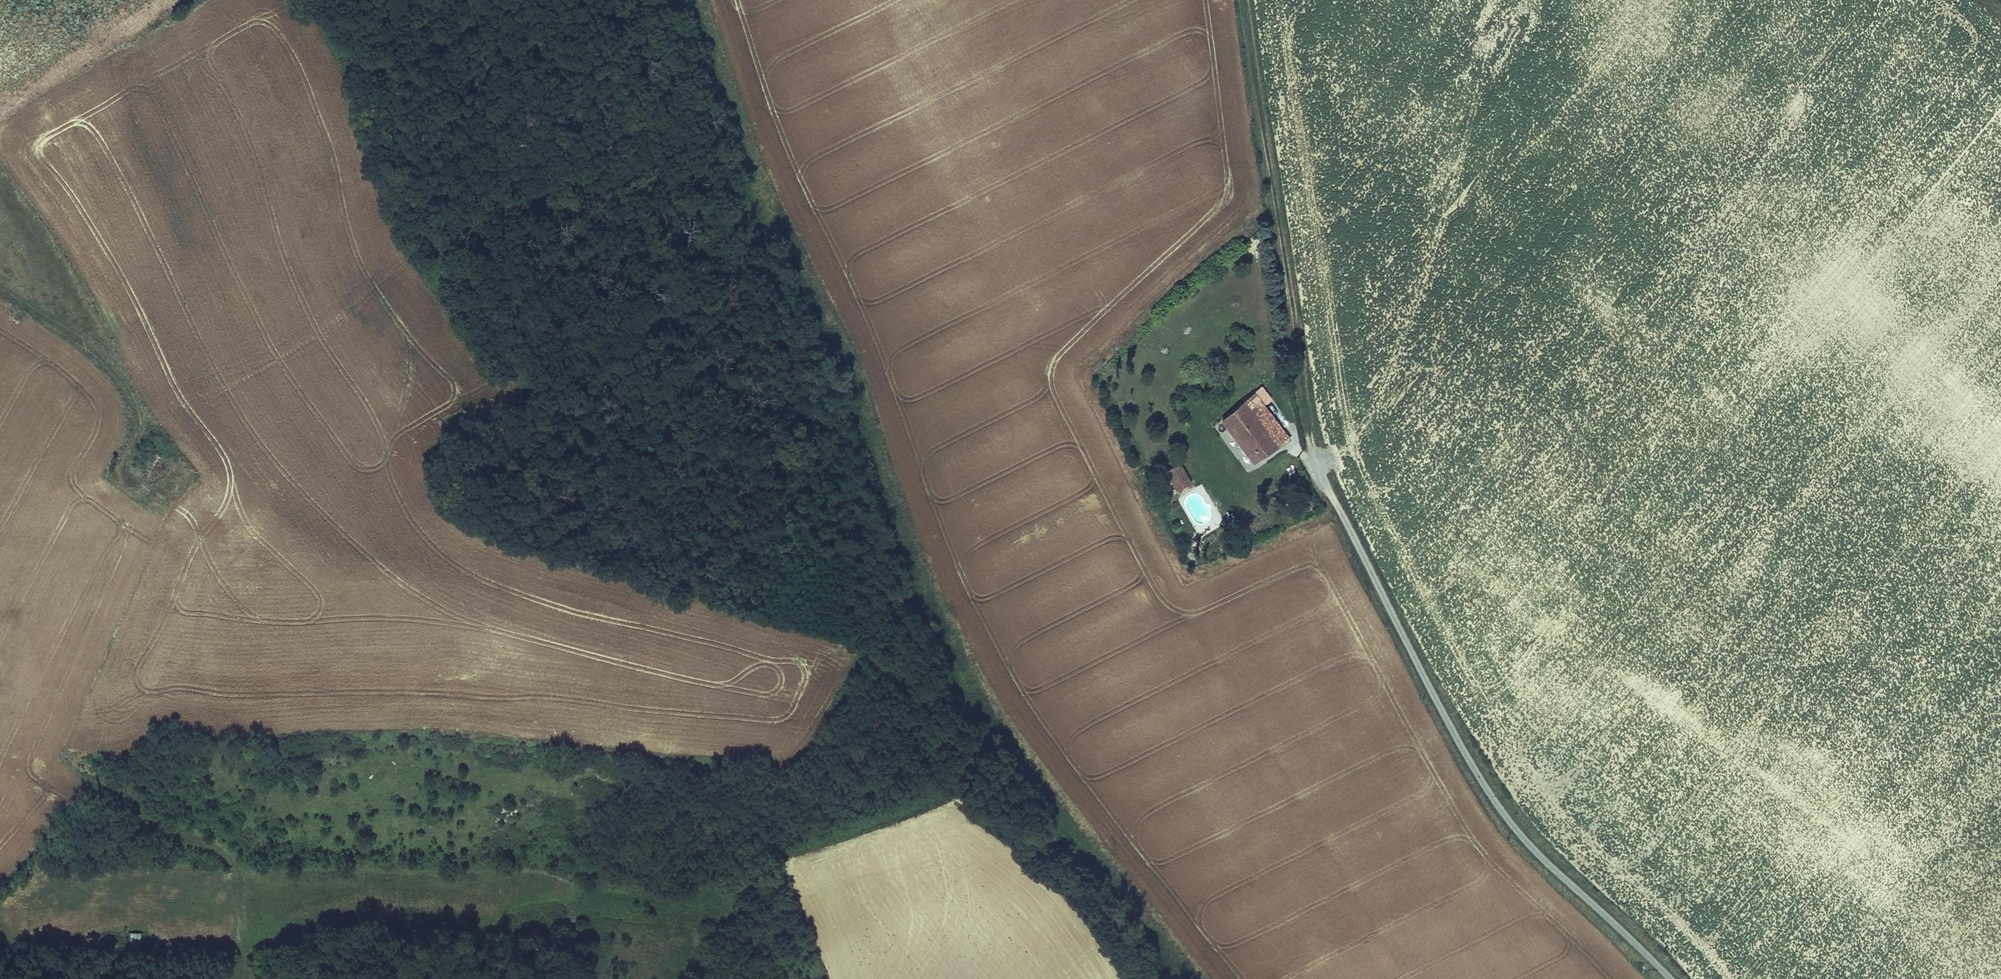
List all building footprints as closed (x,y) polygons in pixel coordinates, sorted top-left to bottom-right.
[(1272,421),(1284,413),(1288,410),(1278,395),(1239,421),(1272,473),(1296,458),(1272,421)] [(1307,450),(1284,413),(1272,421),(1296,458),(1307,450)] [(1222,437),(1228,434),(1223,423),(1217,426),(1222,437)] [(1201,482),(1190,460),(1179,467),(1190,488),(1201,482)]
